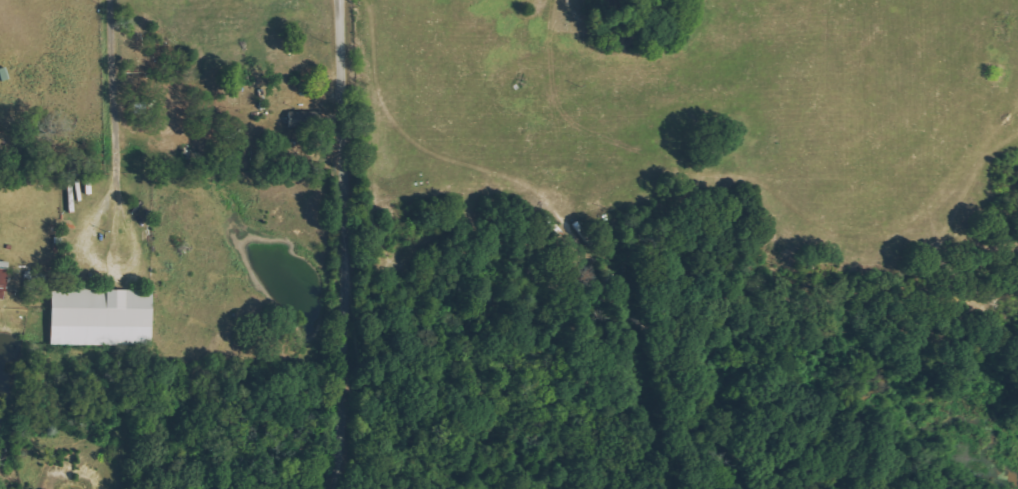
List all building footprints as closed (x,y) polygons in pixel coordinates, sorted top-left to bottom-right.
[(322,127),(322,114),(292,113),(292,126),(322,127)] [(9,300),(11,262),(0,262),(0,300),(9,300)] [(156,347),(157,291),(56,290),(55,346),(156,347)]
